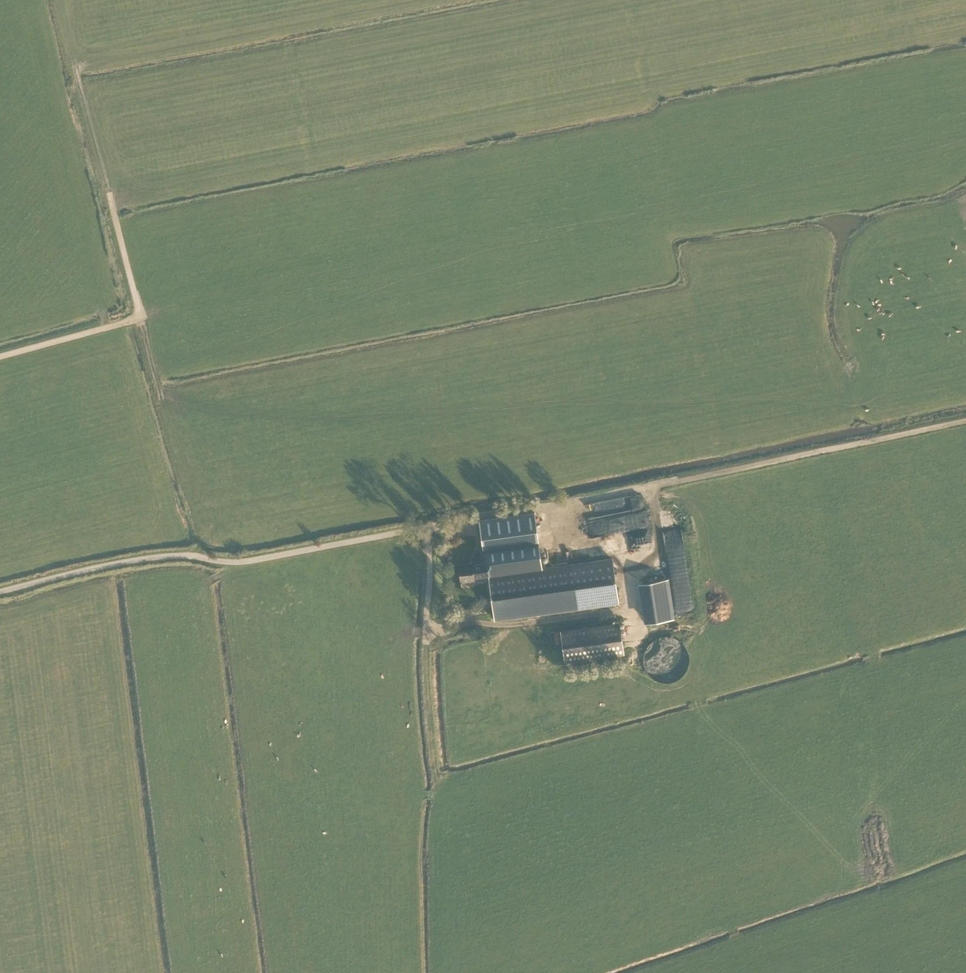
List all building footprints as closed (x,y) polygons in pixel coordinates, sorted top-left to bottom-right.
[(627,496),(630,511),(589,519),(592,537),(652,526),(646,492),(627,496)] [(473,562),(459,564),(461,581),(475,579),(475,577),(489,575),(491,596),(493,607),(494,618),(618,601),(612,559),(542,568),(538,535),(537,535),(536,527),(537,527),(535,512),(479,520),(483,547),(480,548),(483,563),(473,564),(473,562)] [(650,622),(680,617),(673,577),(644,582),(650,622)] [(624,653),(620,621),(560,630),(565,662),(624,653)] [(668,636),(662,636),(659,637),(654,639),(650,643),(646,647),(645,650),(643,655),(643,658),(644,664),(646,669),(647,672),(649,674),(653,678),(658,680),(661,681),(664,682),(670,681),(675,680),(678,678),(682,675),(684,673),(687,668),(688,665),(689,662),(689,656),(688,651),(686,648),(683,643),(679,639),(676,638),(671,636),(668,636)]
